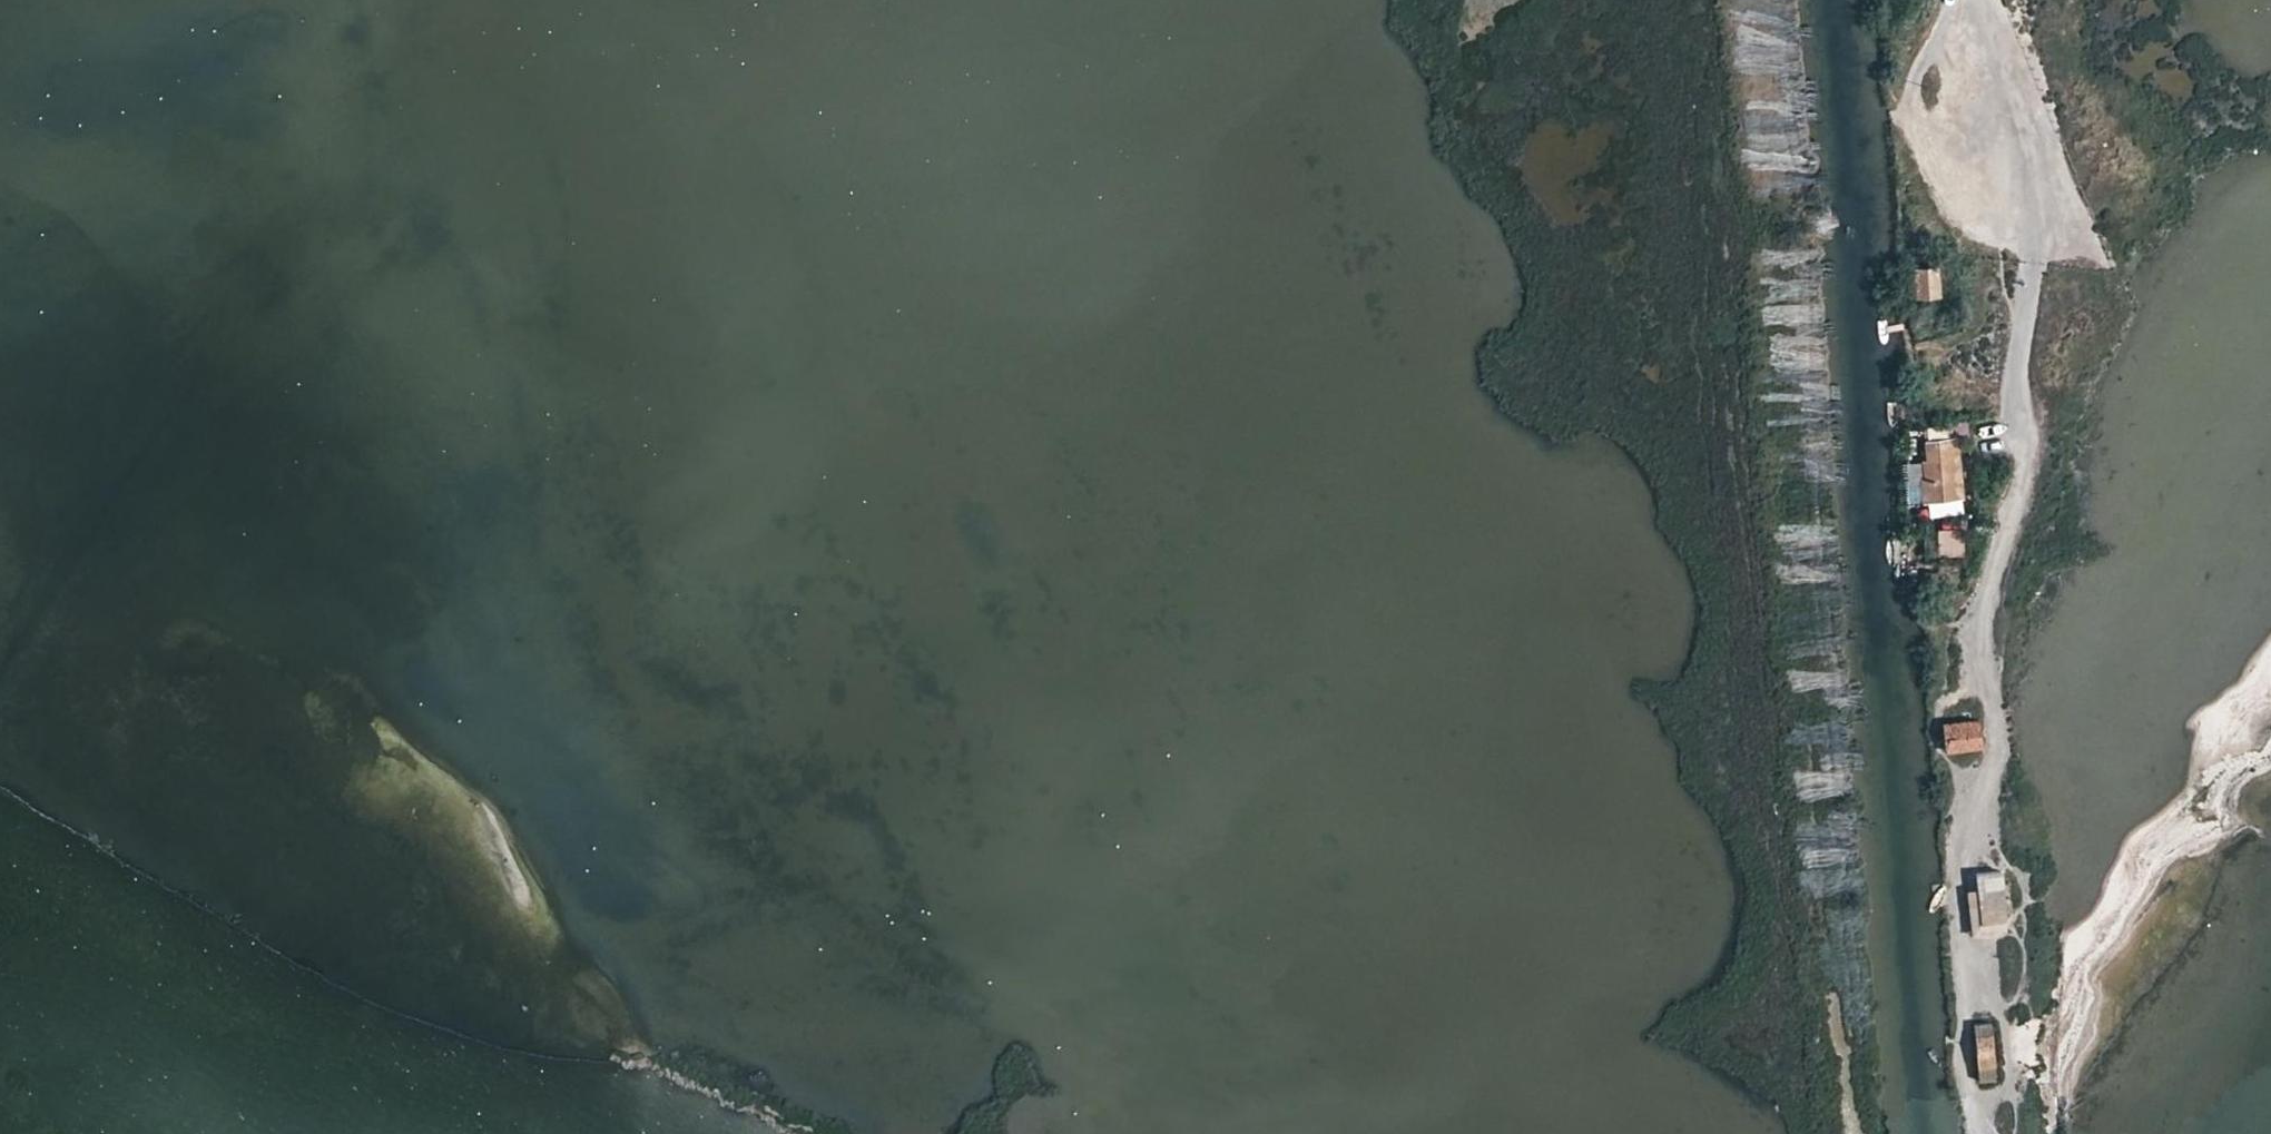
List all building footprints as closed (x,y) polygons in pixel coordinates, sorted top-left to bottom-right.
[(1913,265),(1916,294),(1937,293),(1934,264),(1913,265)] [(1919,475),(1922,498),(1959,493),(1956,437),(1924,440),(1925,456),(1921,456),(1923,475),(1919,475)] [(1946,725),(1949,751),(1987,747),(1984,721),(1946,725)] [(2000,871),(1975,874),(1978,890),(1966,892),(1970,938),(2006,936),(2000,871)] [(1971,1019),(1976,1062),(1995,1059),(1991,1017),(1971,1019)] [(1995,1059),(1976,1062),(1978,1075),(1997,1072),(1995,1059)]
